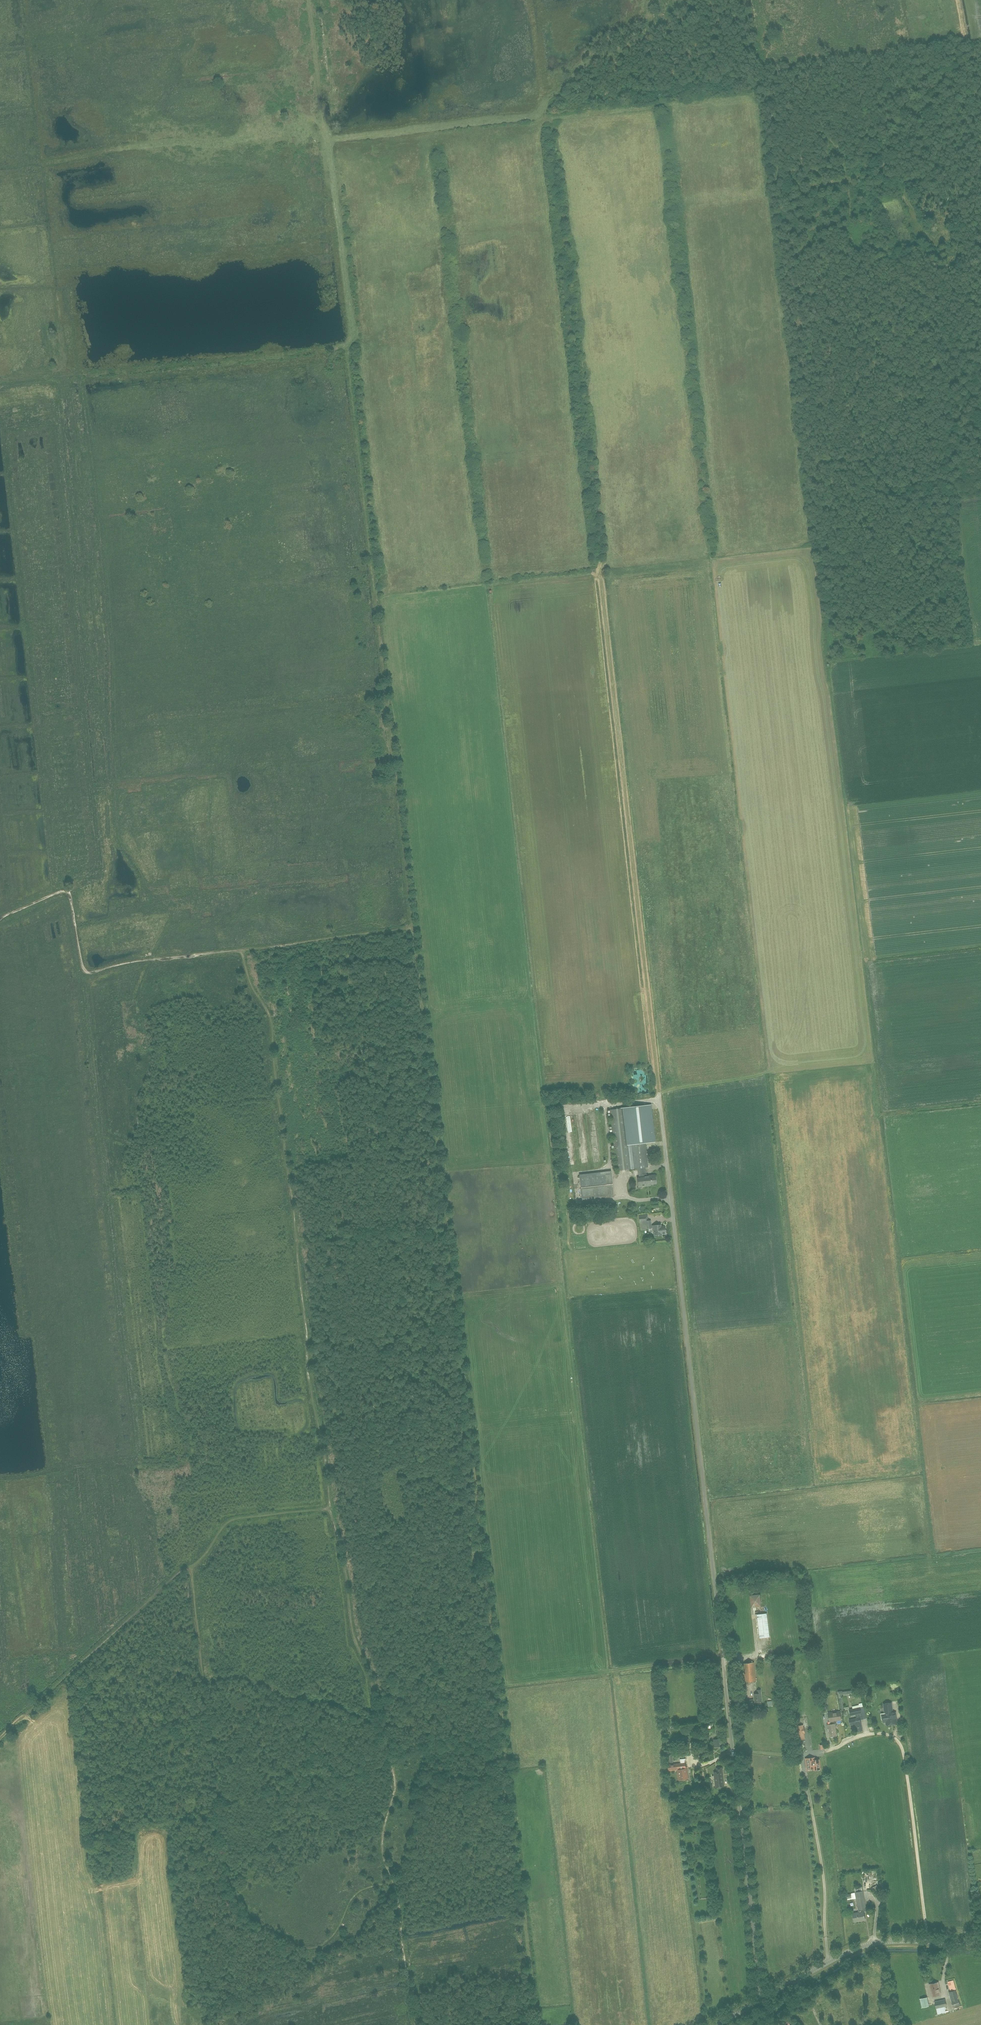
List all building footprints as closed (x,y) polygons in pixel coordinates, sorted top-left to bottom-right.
[(609,1110),(612,1127),(616,1171),(631,1169),(629,1156),(632,1156),(634,1169),(638,1169),(639,1178),(637,1178),(638,1188),(650,1186),(650,1185),(656,1185),(655,1175),(649,1175),(648,1177),(645,1177),(644,1174),(646,1174),(645,1168),(648,1168),(645,1143),(655,1142),(651,1105),(623,1108),(623,1109),(609,1110)] [(590,1122),(595,1158),(600,1157),(595,1122),(590,1122)] [(582,1201),(614,1197),(611,1171),(579,1175),(582,1201)] [(653,1236),(662,1235),(666,1234),(665,1228),(661,1229),(661,1225),(651,1226),(650,1221),(648,1221),(648,1216),(647,1216),(647,1215),(639,1215),(640,1222),(641,1229),(645,1229),(645,1230),(651,1229),(651,1228),(652,1228),(653,1236)] [(751,1608),(761,1607),(760,1594),(750,1595),(751,1608)] [(769,1638),(767,1614),(757,1615),(759,1639),(769,1638)] [(746,1683),(756,1682),(754,1663),(744,1664),(746,1683)] [(841,1695),(857,1692),(856,1689),(838,1692),(839,1698),(842,1697),(841,1695)] [(845,1711),(848,1710),(847,1707),(843,1708),(841,1699),(839,1699),(842,1711),(845,1711)] [(897,1724),(896,1713),(893,1713),(891,1703),(884,1704),(885,1716),(883,1717),(883,1722),(886,1722),(887,1725),(897,1724)] [(859,1715),(866,1714),(864,1706),(860,1708),(852,1709),(854,1715),(856,1714),(857,1718),(849,1720),(851,1725),(855,1724),(857,1732),(863,1730),(859,1715)] [(831,1725),(828,1725),(830,1737),(837,1736),(835,1725),(837,1721),(841,1720),(840,1712),(828,1714),(829,1722),(830,1722),(831,1725)] [(674,1741),(674,1743),(675,1748),(680,1748),(684,1747),(684,1749),(690,1748),(689,1739),(683,1739),(678,1740),(674,1741)] [(665,1751),(666,1763),(673,1763),(673,1755),(670,1755),(670,1751),(665,1751)] [(807,1770),(813,1769),(814,1770),(820,1769),(819,1759),(815,1760),(814,1757),(805,1759),(807,1770)] [(686,1763),(669,1765),(669,1770),(677,1770),(679,1780),(688,1779),(687,1771),(686,1771),(686,1763)] [(717,1772),(714,1772),(716,1788),(724,1787),(722,1768),(717,1768),(717,1772)] [(872,1888),(876,1895),(881,1892),(877,1885),(872,1888)] [(863,1891),(855,1892),(858,1910),(859,1910),(859,1912),(853,1913),(854,1921),(865,1919),(864,1912),(867,1911),(866,1908),(863,1891)] [(870,1965),(873,1970),(874,1970),(876,1975),(880,1973),(876,1963),(870,1965)] [(835,1982),(838,1988),(843,1985),(841,1982),(845,1980),(843,1978),(835,1982)] [(932,1996),(941,1994),(938,1982),(930,1984),(932,1996)] [(958,1999),(956,1990),(949,1992),(951,2001),(958,1999)] [(919,1998),(921,2007),(929,2005),(927,1996),(919,1998)] [(937,2008),(947,2006),(945,1999),(935,2001),(937,2008)] [(858,2004),(859,2010),(876,2007),(875,2000),(858,2004)] [(840,2013),(839,2009),(835,2010),(833,2003),(830,2004),(832,2015),(840,2013)] [(844,2024),(842,2016),(835,2017),(837,2024),(842,2024),(844,2024)]
